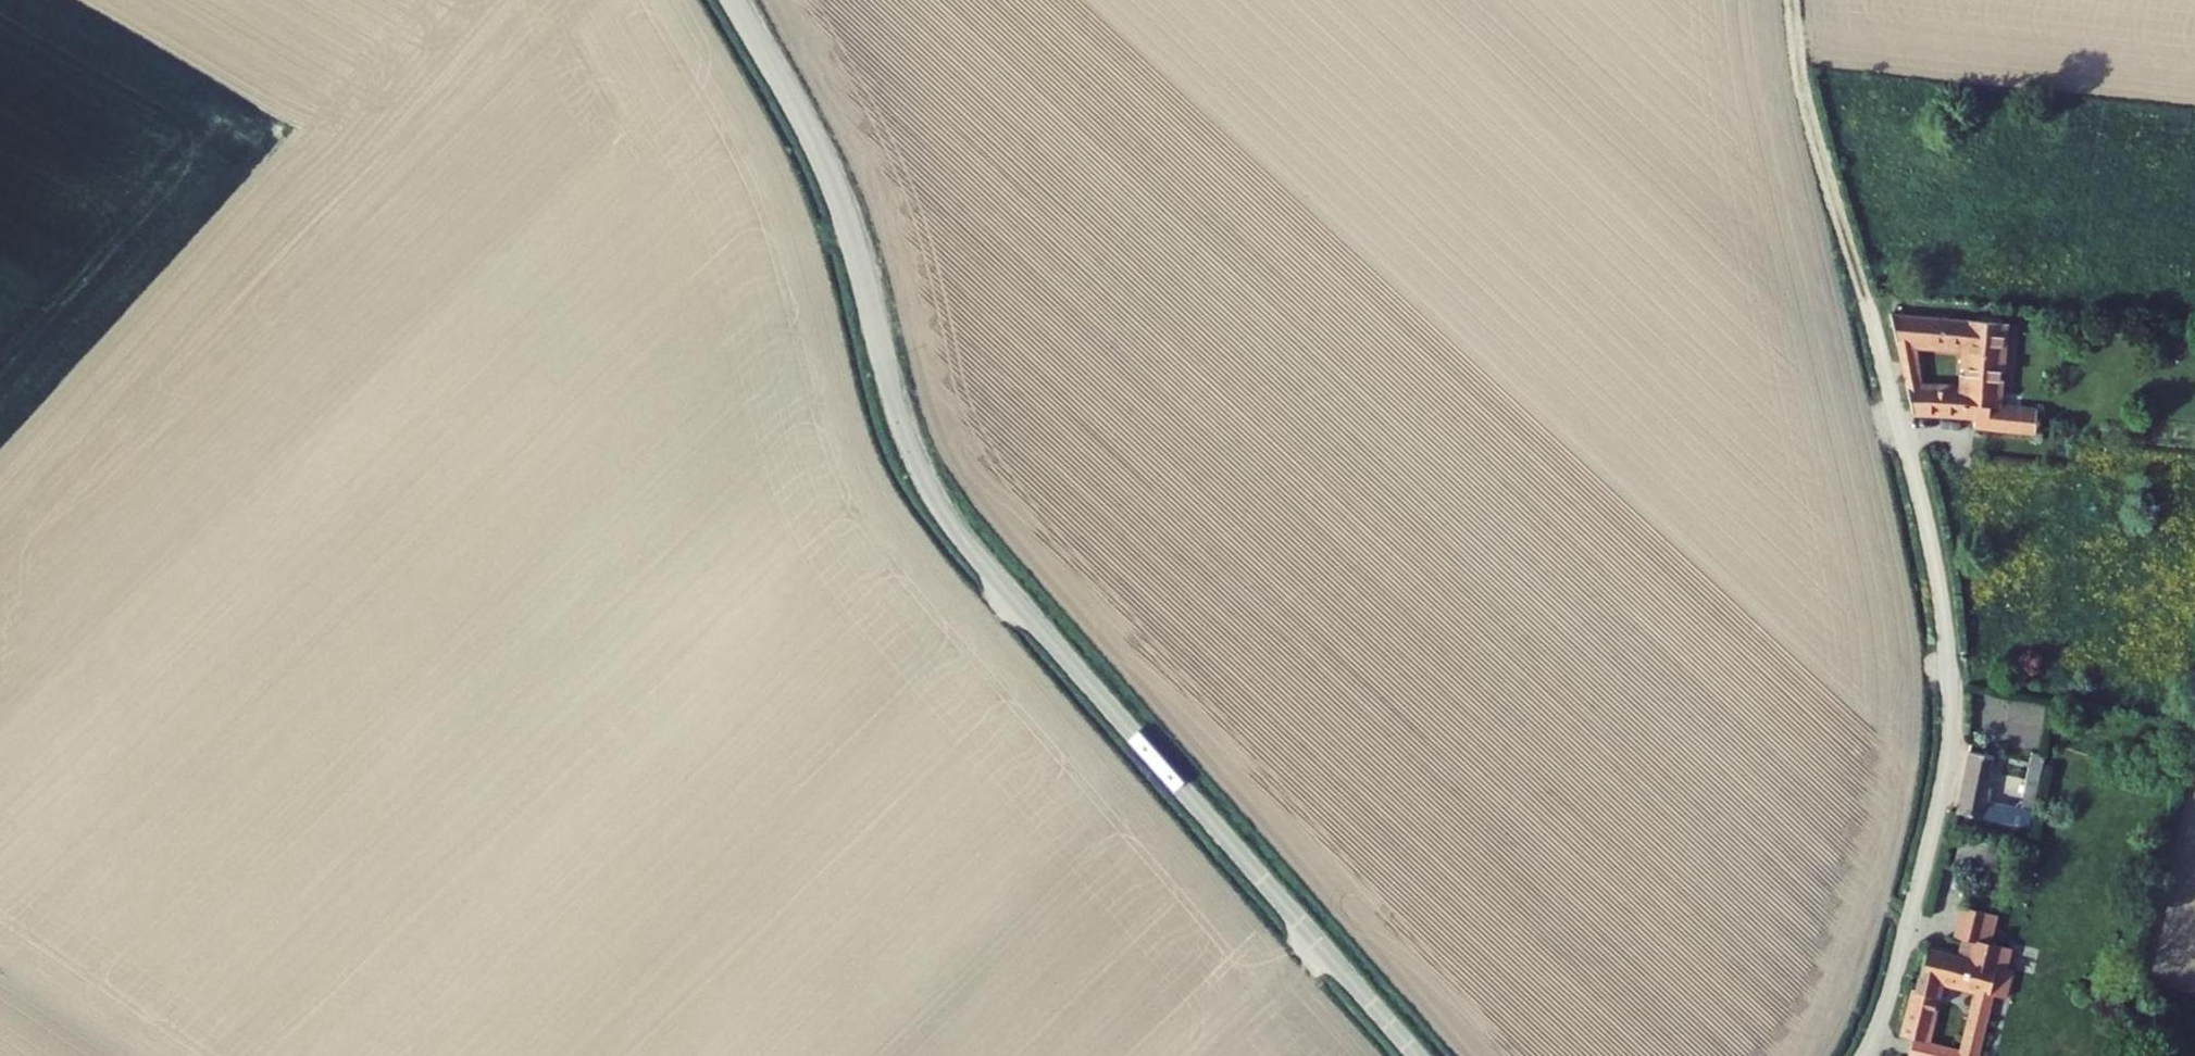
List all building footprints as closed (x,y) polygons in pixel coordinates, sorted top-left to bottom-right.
[(2013,307),(1896,296),(1910,350),(1926,344),(1921,327),(1971,330),(1970,370),(1931,367),(1930,357),(1913,362),(1922,397),(1981,400),(1980,409),(2043,415),(2045,391),(2008,388),(2013,307)] [(1926,344),(1910,350),(1913,362),(1930,357),(1926,344)] [(1999,737),(1972,733),(1962,796),(2031,808),(2034,790),(1992,783),(1999,737)] [(2003,901),(1967,892),(1960,922),(1969,924),(1966,937),(2014,946),(2017,935),(1996,930),(2003,901)] [(2011,986),(2018,956),(2012,954),(2014,946),(1966,937),(1964,944),(1933,936),(1923,977),(1916,975),(1904,1022),(1918,1025),(1911,1047),(1945,1055),(1982,1055),(1985,1044),(1982,1043),(1998,983),(2011,986)]
